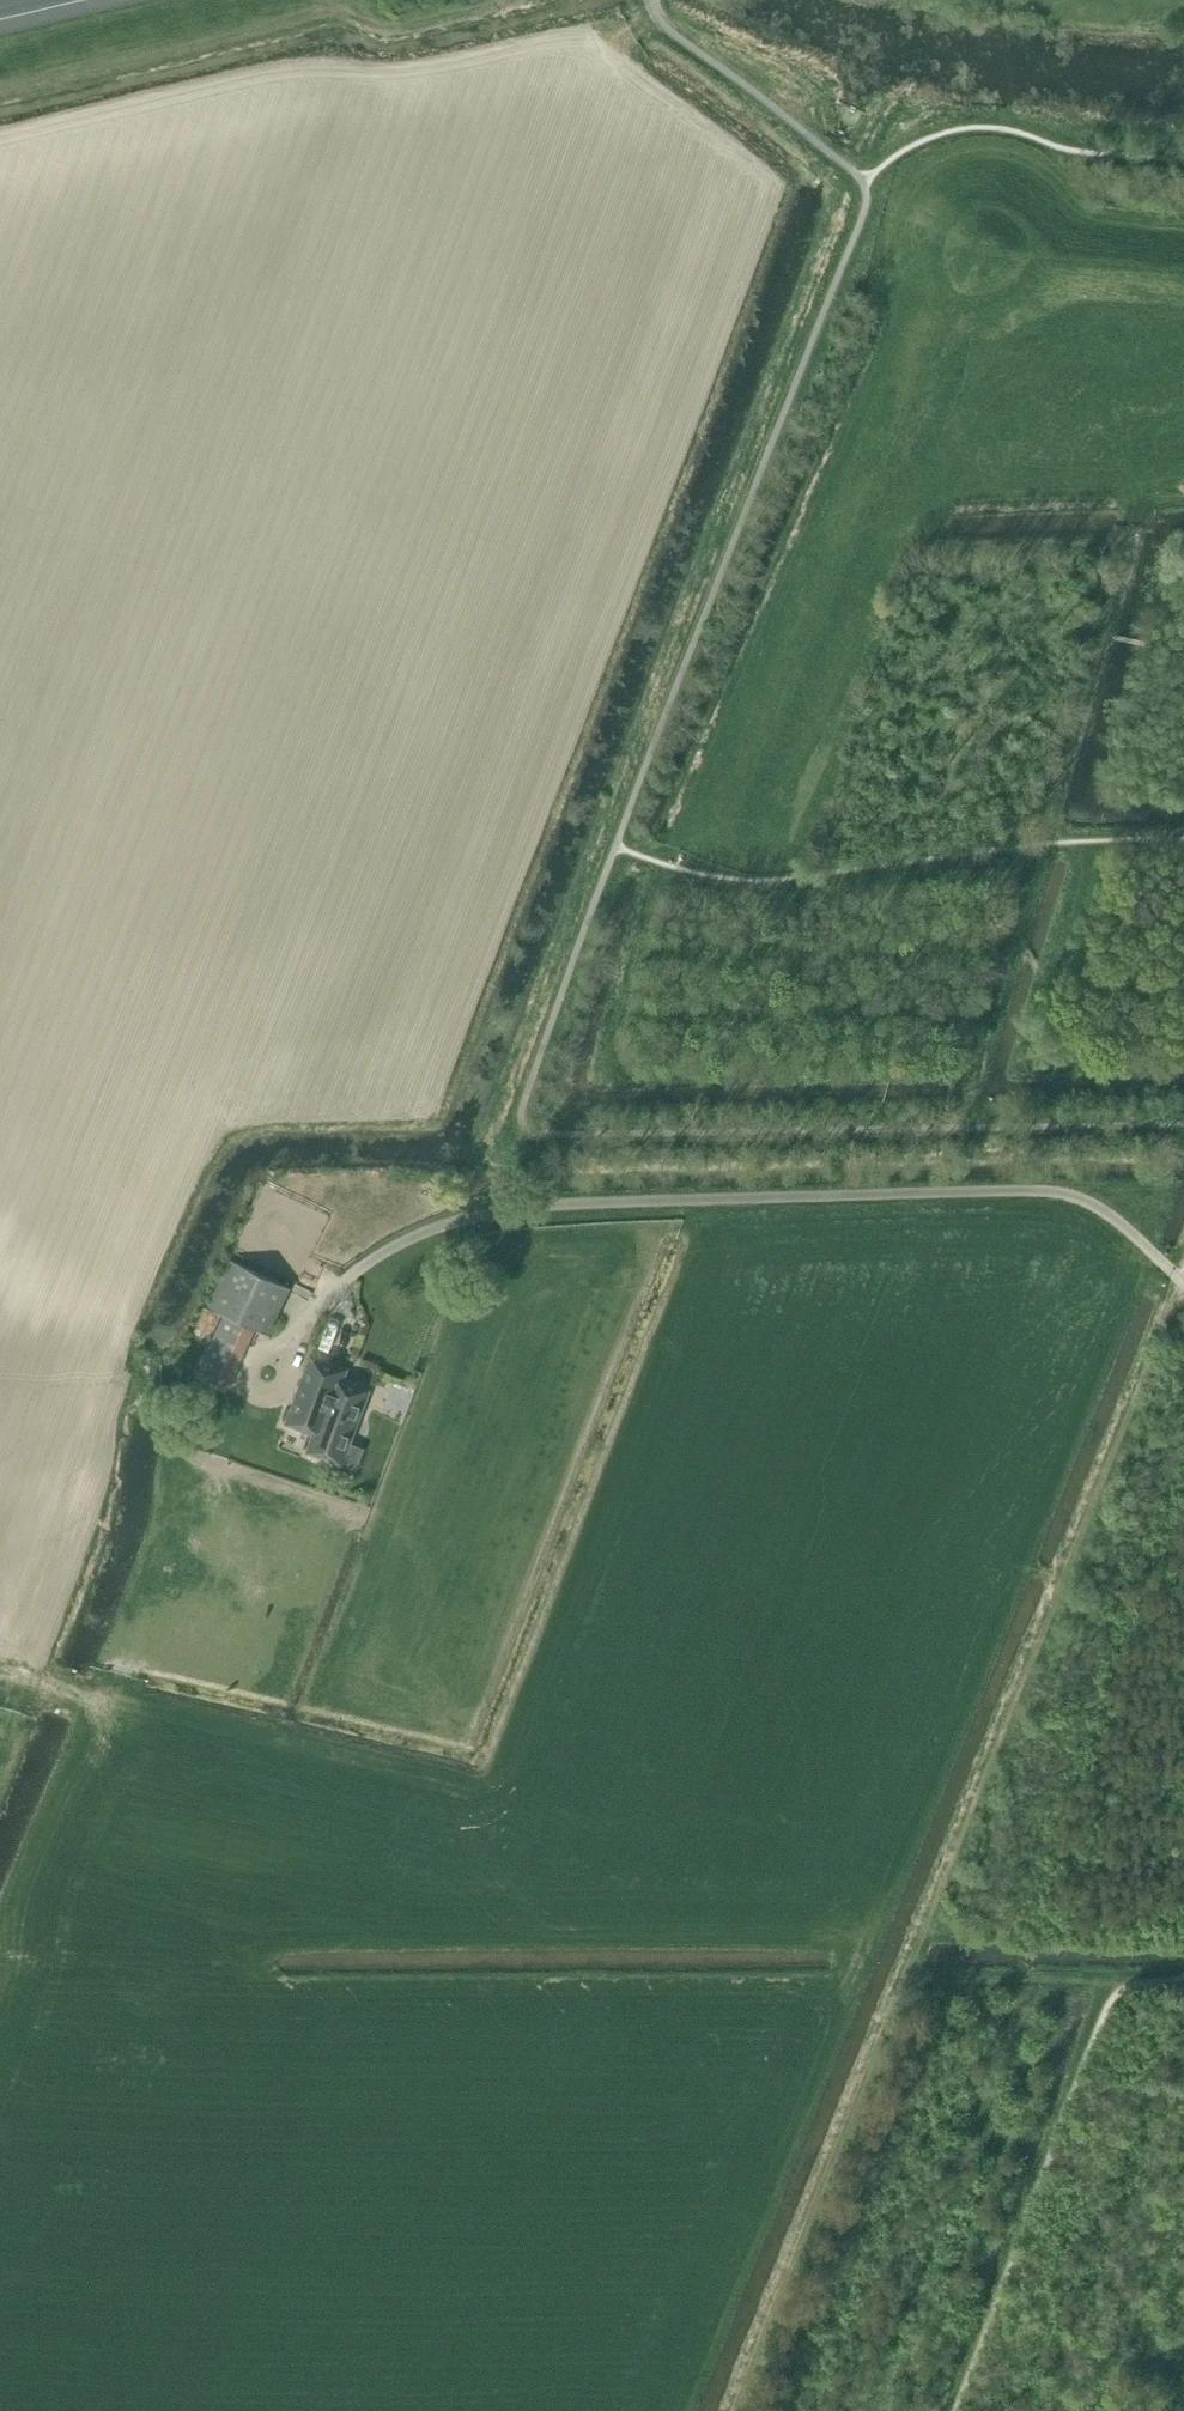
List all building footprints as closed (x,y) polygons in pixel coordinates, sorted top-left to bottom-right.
[(255,1325),(270,1332),(291,1286),(233,1260),(212,1306),(227,1313),(255,1325)] [(255,1325),(227,1313),(205,1362),(232,1374),(255,1325)] [(315,1433),(308,1451),(342,1463),(349,1445),(350,1446),(371,1389),(344,1379),(348,1369),(312,1354),(287,1422),(315,1433)]
